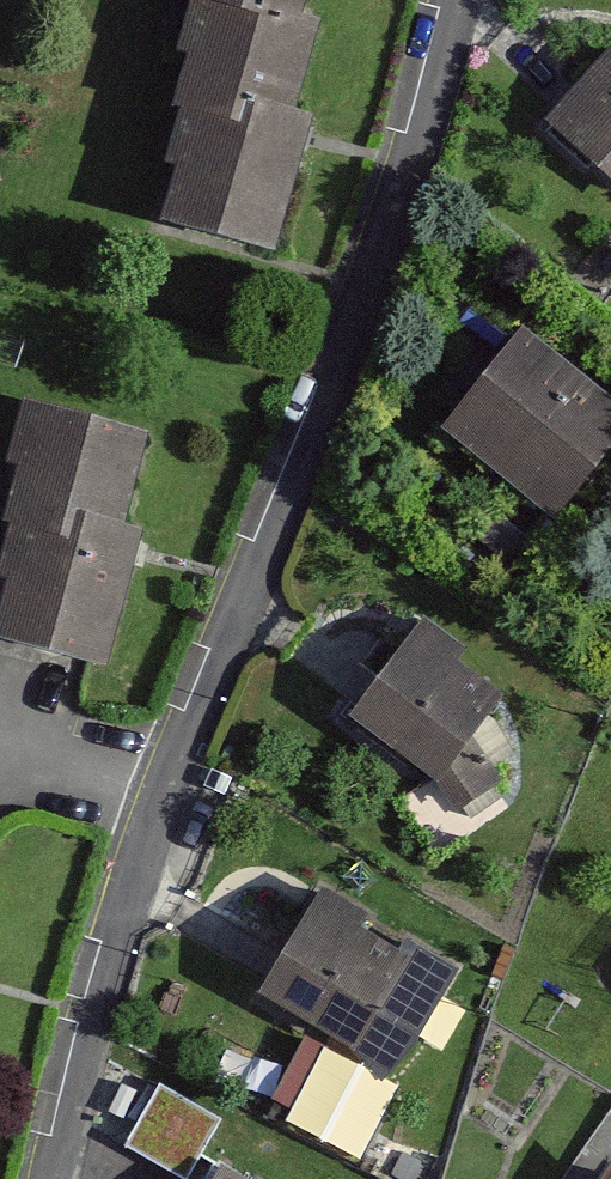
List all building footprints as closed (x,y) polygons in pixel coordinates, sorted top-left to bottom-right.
[(225,0),(187,0),(176,44),(190,47),(162,156),(180,161),(164,223),(272,251),(302,136),(306,120),(290,116),(314,23),(299,19),(225,0)] [(299,19),(304,0),(225,0),(299,19)] [(548,121),(610,181),(610,55),(548,121)] [(444,429),(553,516),(610,444),(610,403),(522,332),(444,429)] [(24,403),(9,462),(18,464),(3,522),(11,524),(0,568),(0,574),(8,576),(0,606),(0,638),(101,664),(130,550),(134,533),(118,529),(142,433),(24,403)] [(494,783),(469,735),(498,699),(450,660),(459,650),(425,622),(353,710),(435,776),(451,807),(494,783)] [(322,893),(263,990),(356,1046),(382,1086),(453,969),(403,939),(396,949),(356,925),(362,916),(322,893)] [(602,1178),(610,1178),(610,1167),(602,1178)] [(217,1178),(242,1178),(223,1168),(217,1178)]
